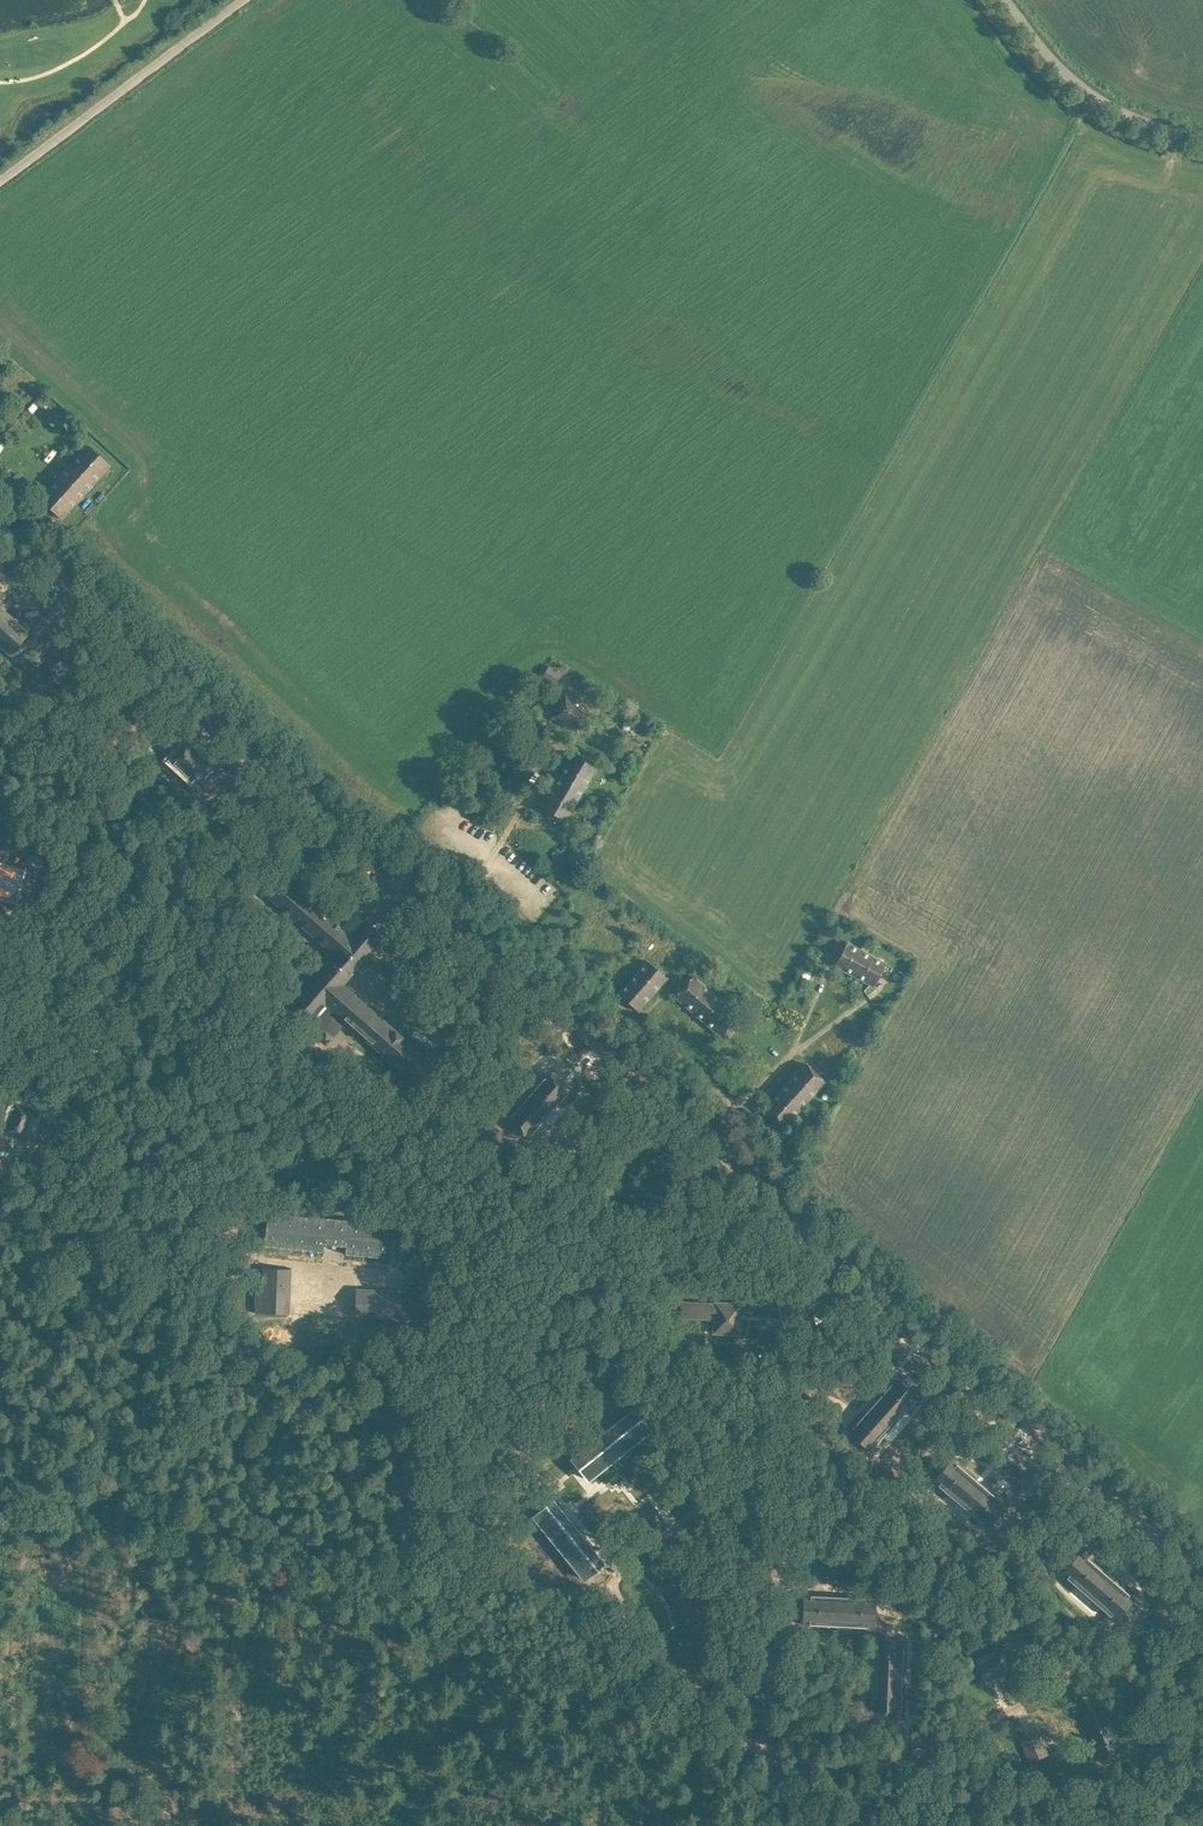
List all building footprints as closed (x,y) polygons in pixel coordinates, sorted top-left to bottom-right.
[(87,447),(48,490),(40,499),(62,519),(70,510),(108,466),(87,447)] [(10,655),(30,633),(0,607),(0,646),(10,655)] [(548,665),(540,678),(554,686),(562,673),(548,665)] [(551,718),(578,734),(592,708),(564,693),(551,718)] [(169,760),(183,773),(192,781),(210,762),(187,741),(169,760)] [(572,754),(557,781),(582,795),(597,769),(583,760),(572,754)] [(557,781),(541,807),(567,822),(582,795),(557,781)] [(313,816),(309,820),(313,824),(317,820),(313,816)] [(356,862),(367,871),(371,867),(360,857),(356,862)] [(15,899),(23,870),(0,864),(0,895),(15,899)] [(281,874),(273,883),(264,894),(332,955),(282,1012),(301,1029),(304,1026),(326,1045),(345,1023),(417,1087),(436,1066),(343,984),(384,938),(364,920),(363,921),(354,913),(342,927),(281,874)] [(103,909),(117,918),(125,905),(117,901),(116,904),(109,900),(103,909)] [(847,943),(835,966),(854,976),(866,953),(847,943)] [(866,953),(854,976),(873,986),(886,963),(866,953)] [(646,962),(632,978),(652,995),(666,979),(646,962)] [(810,973),(804,971),(802,977),(809,979),(810,973)] [(675,996),(698,1016),(715,997),(692,977),(675,996)] [(652,995),(632,978),(619,993),(638,1011),(652,995)] [(894,986),(900,989),(903,984),(898,980),(894,986)] [(715,997),(698,1016),(721,1037),(738,1017),(715,997)] [(302,1046),(297,1051),(302,1055),(306,1050),(302,1046)] [(805,1063),(784,1086),(804,1104),(825,1081),(805,1063)] [(540,1083),(508,1119),(529,1137),(561,1100),(568,1091),(548,1073),(540,1083)] [(804,1104),(784,1086),(763,1109),(784,1127),(804,1104)] [(15,1103),(2,1132),(25,1142),(38,1112),(15,1103)] [(345,1254),(389,1258),(392,1224),(267,1212),(264,1246),(323,1252),(324,1244),(345,1246),(345,1254)] [(257,1293),(255,1311),(288,1314),(291,1269),(265,1267),(263,1293),(257,1293)] [(813,1296),(830,1297),(831,1279),(813,1279),(813,1296)] [(382,1322),(399,1322),(400,1289),(355,1287),(354,1314),(382,1316),(382,1322)] [(677,1301),(677,1317),(714,1319),(713,1333),(739,1334),(740,1304),(714,1302),(714,1303),(677,1301)] [(896,1378),(848,1432),(871,1452),(918,1397),(896,1378)] [(633,1411),(573,1460),(589,1479),(649,1431),(633,1411)] [(65,1453),(64,1458),(80,1462),(81,1457),(65,1453)] [(951,1459),(943,1468),(932,1481),(987,1527),(1006,1505),(951,1459)] [(553,1502),(534,1517),(584,1579),(603,1564),(553,1502)] [(1061,1573),(1106,1613),(1115,1621),(1134,1599),(1080,1551),(1061,1573)] [(817,1579),(817,1587),(827,1587),(827,1579),(817,1579)] [(802,1624),(814,1624),(874,1627),(875,1598),(804,1595),(802,1624)] [(874,1638),(871,1698),(871,1710),(900,1711),(903,1639),(874,1638)] [(970,1660),(975,1673),(980,1684),(1009,1673),(999,1649),(970,1660)] [(1022,1741),(1026,1752),(1030,1761),(1047,1754),(1038,1734),(1022,1741)]
